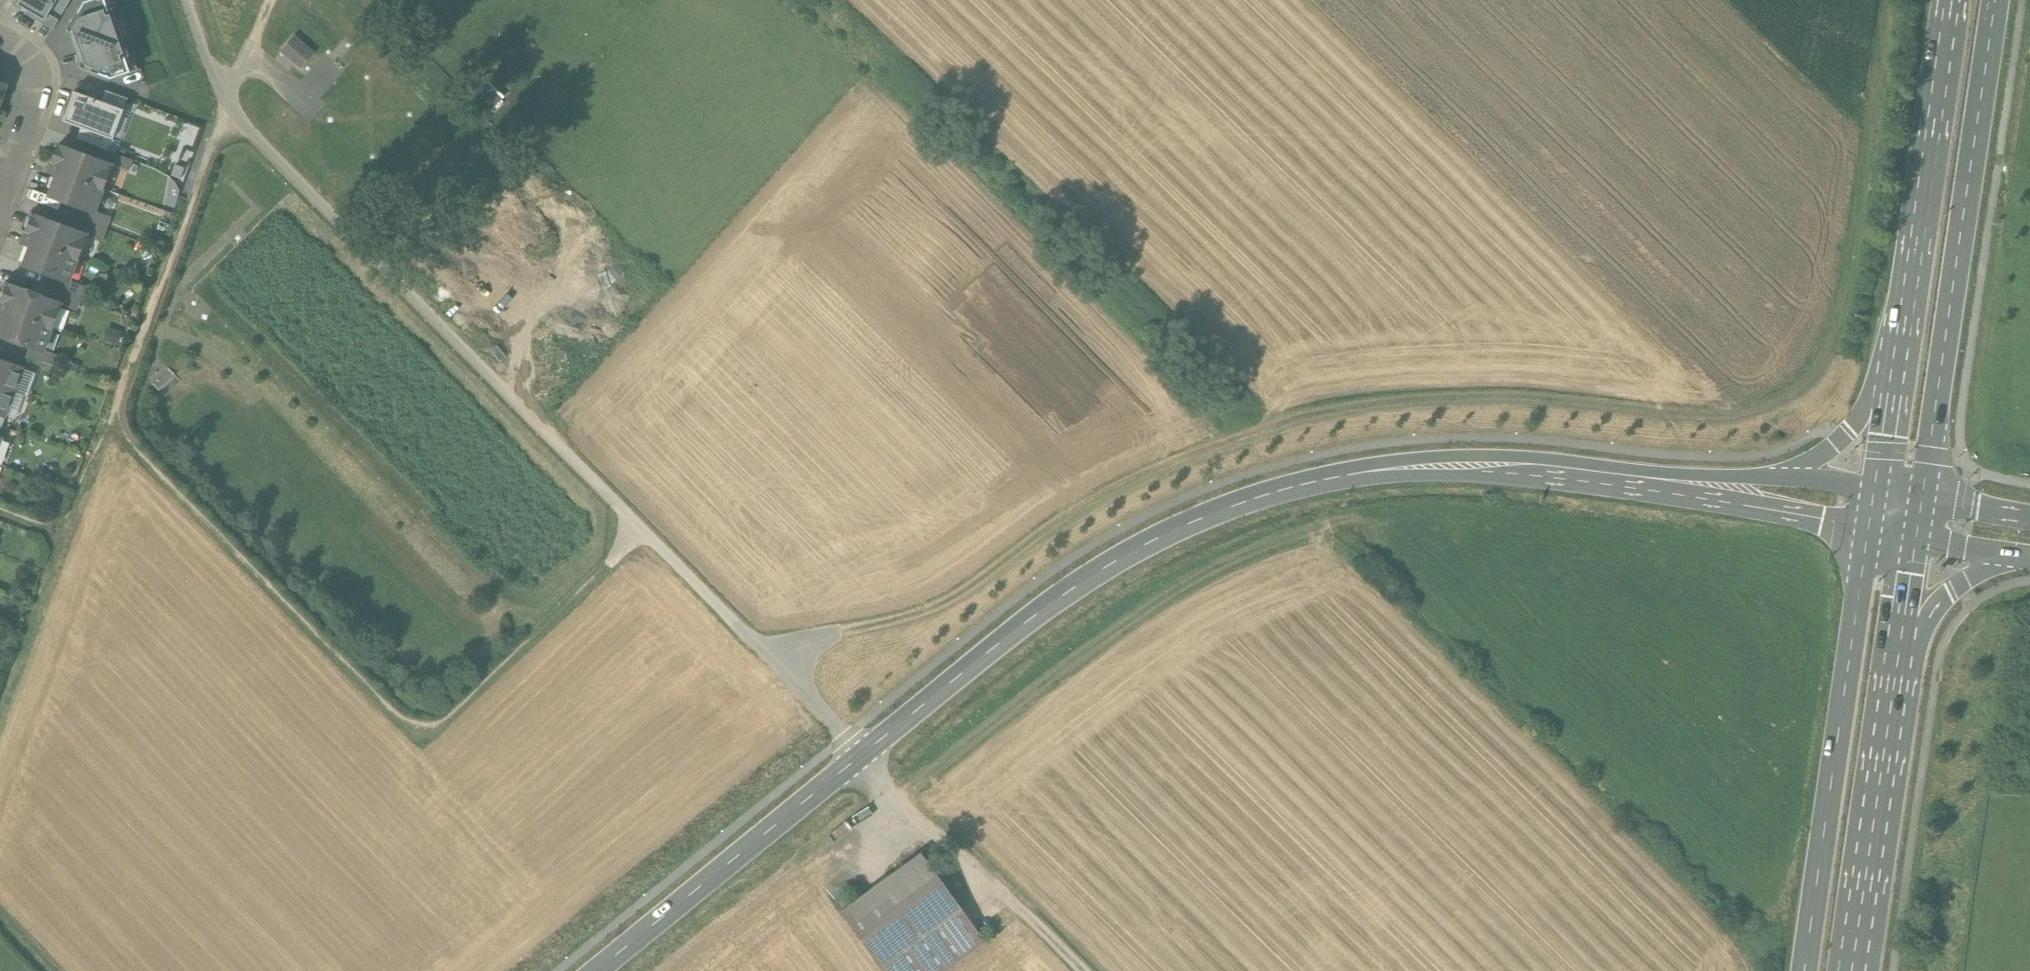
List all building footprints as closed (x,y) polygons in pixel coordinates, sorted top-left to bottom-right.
[(17,5),(45,22),(52,10),(57,0),(20,0),(17,5)] [(52,10),(62,16),(71,0),(57,0),(52,10)] [(67,30),(81,68),(110,79),(130,73),(125,58),(128,57),(112,9),(108,10),(104,0),(89,0),(83,2),(67,30)] [(283,59),(308,77),(327,51),(302,33),(283,59)] [(101,102),(124,110),(128,99),(105,91),(101,102)] [(74,92),(62,122),(80,129),(112,140),(124,110),(101,102),(74,92)] [(112,140),(80,129),(76,140),(103,150),(110,152),(114,141),(112,140)] [(99,161),(58,146),(51,164),(55,166),(52,175),(56,177),(48,196),(84,209),(93,213),(94,211),(110,166),(111,165),(99,161)] [(131,160),(110,152),(103,150),(99,161),(111,165),(110,166),(126,172),(131,160)] [(93,213),(84,209),(80,220),(105,229),(110,217),(94,211),(93,213)] [(76,231),(33,215),(25,235),(29,237),(26,246),(29,248),(23,265),(58,278),(68,282),(69,281),(85,236),(86,235),(76,231)] [(105,229),(80,220),(76,231),(86,235),(85,236),(101,242),(105,229)] [(68,282),(58,278),(54,289),(80,299),(85,287),(69,281),(68,282)] [(42,351),(43,350),(59,306),(60,304),(49,300),(7,285),(0,304),(4,306),(0,316),(4,317),(0,327),(0,335),(32,347),(42,351)] [(80,299),(54,289),(49,300),(60,304),(59,306),(76,312),(80,299)] [(42,351),(32,347),(28,359),(55,369),(59,356),(43,350),(42,351)] [(11,366),(16,354),(0,348),(0,361),(11,366)] [(12,392),(21,369),(11,366),(0,361),(0,388),(12,392)] [(0,388),(0,415),(4,416),(12,392),(0,388)] [(840,913),(883,970),(946,970),(985,942),(921,854),(840,913)]
